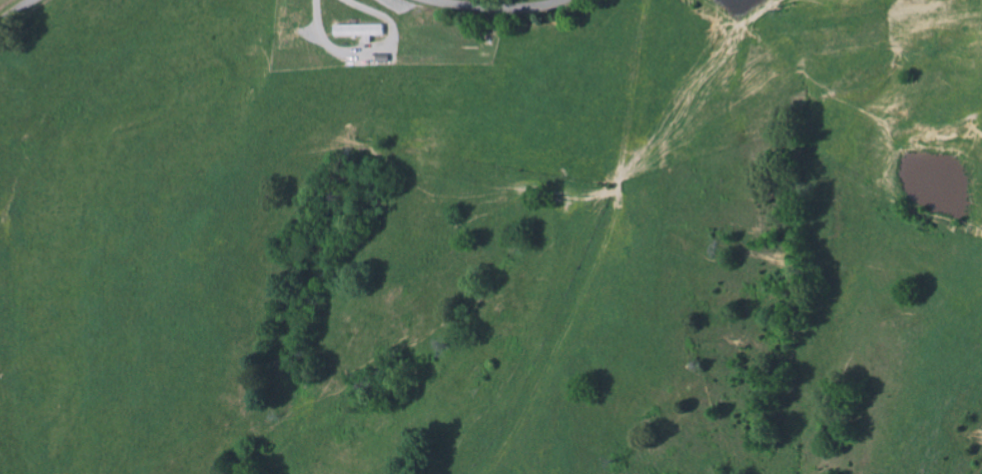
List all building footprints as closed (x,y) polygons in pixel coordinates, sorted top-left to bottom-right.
[(389,24),(339,25),(339,37),(389,36),(389,24)]
